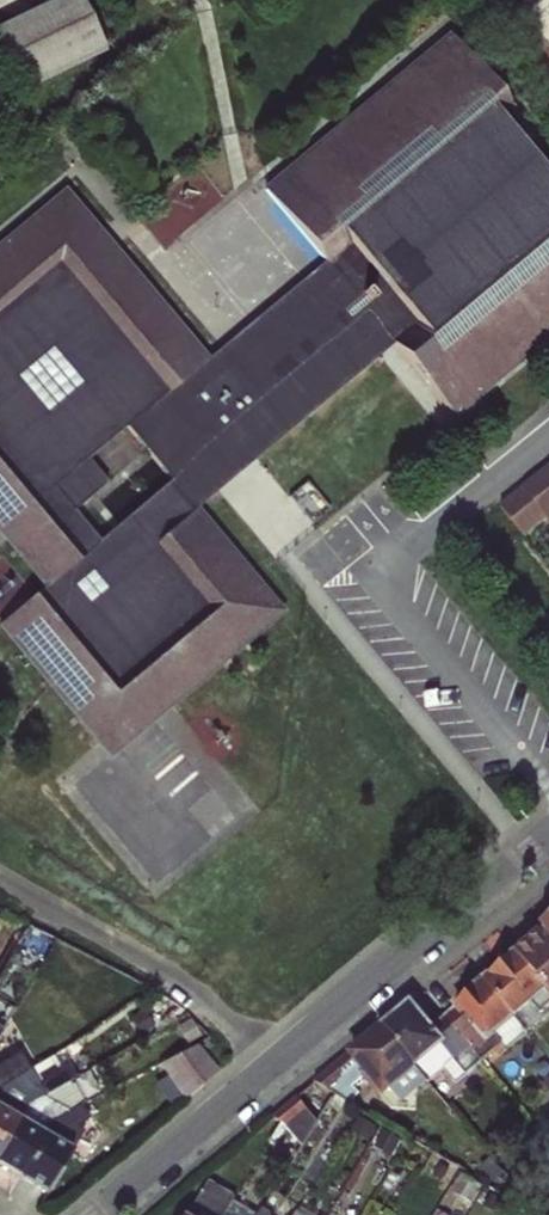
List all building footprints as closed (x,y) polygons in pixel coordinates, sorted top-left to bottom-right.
[(0,20),(0,33),(21,87),(107,54),(86,0),(52,0),(0,20)] [(152,901),(258,815),(176,720),(289,620),(205,514),(388,349),(461,430),(548,354),(548,154),(446,35),(256,174),(168,239),(133,206),(66,144),(0,206),(0,562),(10,553),(42,592),(4,628),(92,745),(52,781),(152,901)] [(500,499),(527,535),(548,518),(548,461),(500,499)] [(452,1002),(465,1018),(442,1037),(411,1000),(346,1052),(367,1077),(372,1072),(401,1108),(548,989),(548,991),(548,922),(452,1002)] [(165,1059),(182,1093),(222,1073),(205,1039),(165,1059)] [(26,1069),(19,1054),(0,1065),(0,1088),(26,1069)] [(72,1080),(76,1077),(65,1060),(38,1079),(30,1067),(26,1069),(0,1088),(0,1150),(24,1105),(72,1080)] [(342,1068),(328,1082),(349,1104),(364,1090),(342,1068)] [(0,1150),(0,1169),(17,1178),(50,1121),(81,1107),(83,1102),(72,1080),(24,1105),(0,1150)] [(283,1124),(307,1141),(324,1116),(301,1099),(283,1124)] [(50,1121),(17,1178),(44,1194),(86,1123),(81,1107),(50,1121)] [(191,1210),(190,1209),(187,1214),(224,1214),(235,1197),(207,1181),(191,1210)] [(260,1214),(235,1197),(224,1214),(259,1214),(260,1214)]
